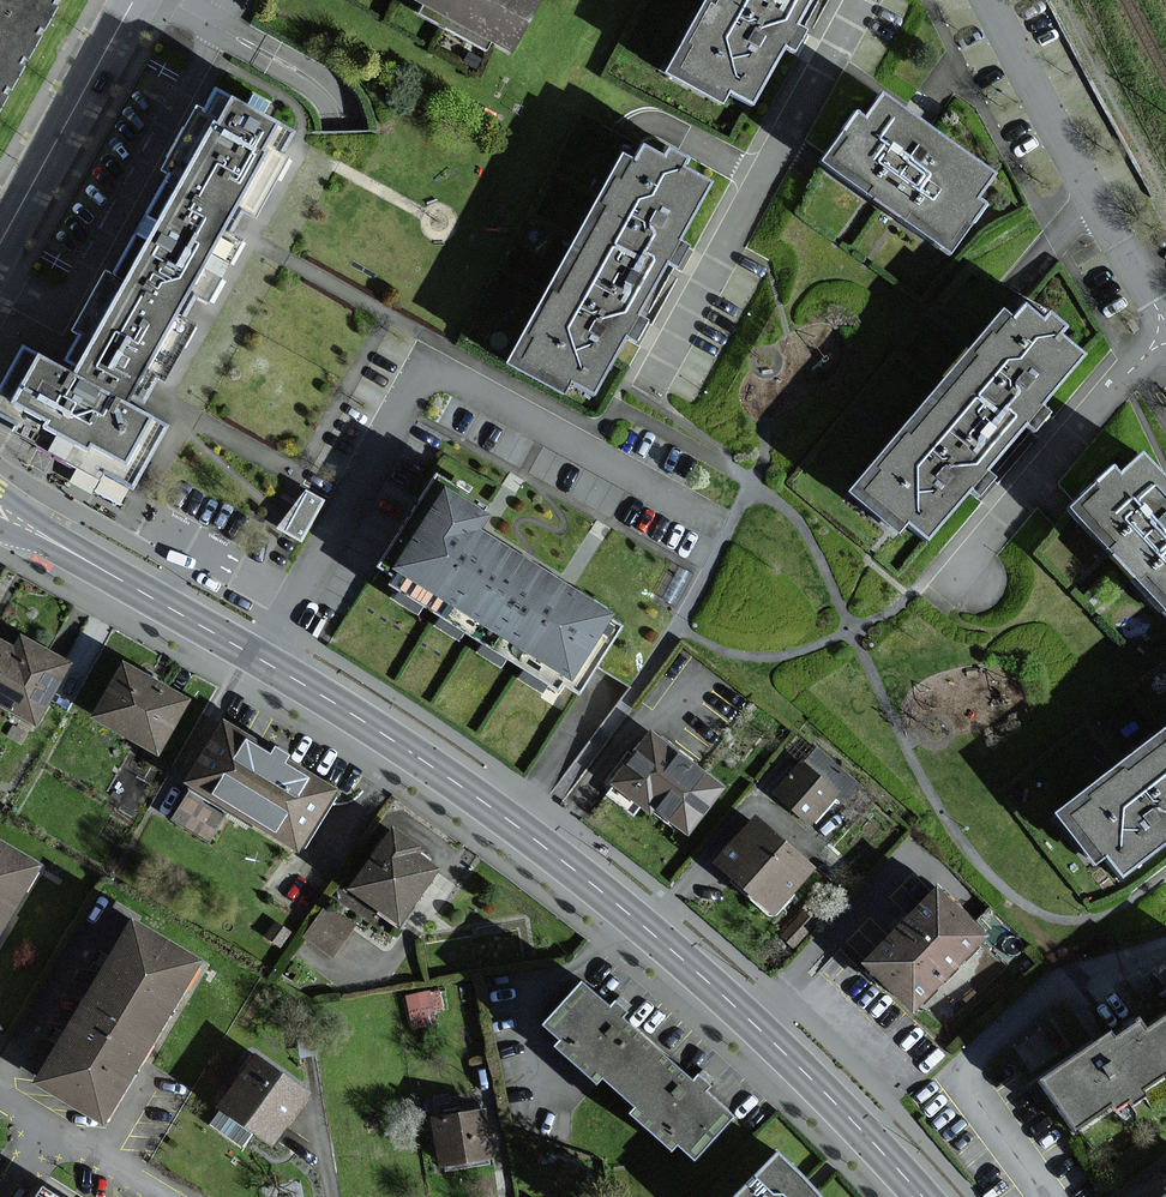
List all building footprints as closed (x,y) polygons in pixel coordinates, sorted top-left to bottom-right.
[(60,0),(0,0),(0,108),(60,0)] [(545,0),(403,0),(402,2),(420,11),(414,22),(485,60),(492,47),(513,59),(545,0)] [(681,63),(740,94),(745,84),(765,94),(796,38),(807,43),(812,33),(818,21),(809,17),(818,0),(714,0),(681,63)] [(176,171),(146,224),(209,259),(214,249),(237,262),(250,238),(229,227),(242,204),(266,218),(300,158),(288,152),(300,131),(221,87),(209,108),(198,102),(164,164),(176,171)] [(912,110),(885,91),(869,114),(860,107),(823,159),(953,251),(988,202),(981,197),(999,172),(912,110)] [(688,162),(671,153),(666,163),(642,150),(635,164),(622,157),(509,367),(565,397),(572,383),(600,398),(637,328),(675,258),(712,188),(682,173),(688,162)] [(87,334),(68,367),(134,403),(154,368),(170,378),(201,322),(181,311),(193,289),(214,301),(225,280),(204,268),(209,259),(146,224),(120,270),(112,266),(77,328),(87,334)] [(1080,320),(1063,306),(1057,313),(1039,298),(1028,312),(1016,301),(861,483),(910,524),(918,515),(942,536),(995,474),(1048,412),(1101,350),(1074,327),(1080,320)] [(134,403),(68,367),(26,343),(10,371),(0,389),(0,416),(129,487),(166,421),(134,403)] [(1139,455),(1118,475),(1110,466),(1065,508),(1165,617),(1165,484),(1162,480),(1139,455)] [(466,488),(438,470),(377,565),(394,576),(389,583),(559,692),(564,684),(580,694),(591,677),(625,625),(560,583),(476,530),(492,505),(466,488)] [(310,487),(278,525),(304,541),(328,497),(310,487)] [(0,632),(0,700),(38,722),(74,658),(21,628),(14,640),(0,632)] [(193,695),(130,659),(99,712),(162,748),(193,695)] [(346,785),(231,715),(192,779),(307,849),(346,785)] [(1039,819),(1080,874),(1090,866),(1102,883),(1165,836),(1165,725),(1039,819)] [(698,763),(654,730),(615,782),(687,836),(727,784),(698,763)] [(836,793),(804,765),(777,795),(809,823),(836,793)] [(195,784),(176,815),(214,839),(233,808),(195,784)] [(813,872),(757,822),(718,866),(774,916),(813,872)] [(427,843),(399,823),(353,886),(405,923),(447,865),(423,848),(427,843)] [(37,865),(0,843),(0,928),(37,865)] [(988,941),(937,890),(934,894),(867,962),(861,967),(913,1017),(988,941)] [(328,903),(305,936),(334,956),(357,924),(328,903)] [(277,920),(265,935),(281,947),(293,931),(277,920)] [(109,963),(63,1039),(37,1081),(102,1117),(196,962),(133,923),(109,963)] [(604,1073),(609,1068),(630,1086),(668,1043),(661,1037),(634,1014),(641,1005),(629,994),(623,1001),(592,975),(554,1020),(572,1036),(567,1042),(604,1073)] [(412,1018),(445,1011),(440,983),(407,990),(412,1018)] [(1142,1034),(1165,1068),(1165,1017),(1142,1034)] [(1120,1109),(1165,1076),(1165,1068),(1142,1034),(1135,1025),(1111,1042),(1104,1031),(1034,1081),(1071,1132),(1114,1101),(1120,1109)] [(706,1075),(668,1043),(630,1086),(649,1102),(642,1110),(685,1147),(691,1140),(707,1153),(744,1110),(718,1087),(724,1079),(712,1068),(706,1075)] [(316,1091),(261,1052),(224,1105),(279,1143),(316,1091)] [(492,1106),(435,1115),(442,1165),(499,1157),(492,1106)] [(740,1196),(842,1196),(827,1182),(815,1170),(791,1146),(740,1196)]
